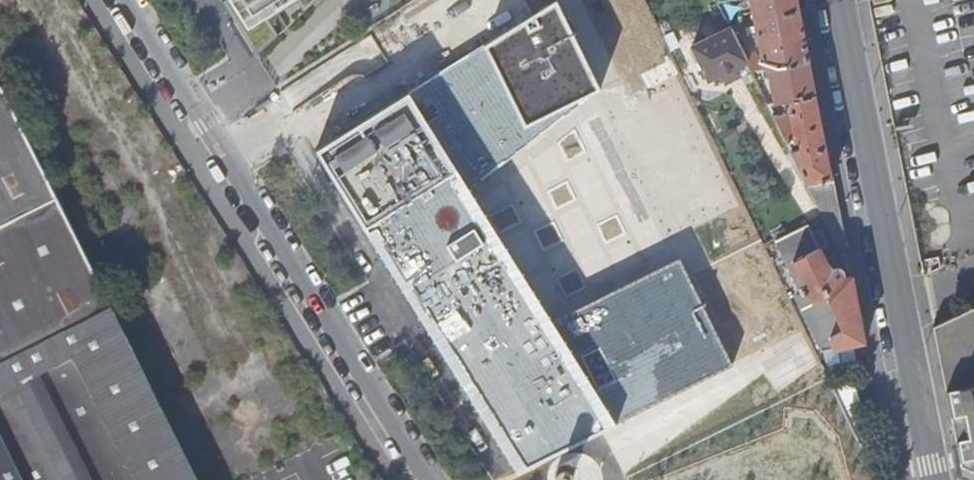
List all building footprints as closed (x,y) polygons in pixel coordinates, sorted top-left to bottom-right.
[(256,53),(314,0),(223,0),(256,53)] [(797,0),(732,0),(718,3),(730,27),(740,23),(741,17),(739,10),(751,6),(757,34),(750,35),(752,46),(758,46),(763,70),(767,69),(810,61),(797,0)] [(557,2),(315,148),(520,471),(654,403),(661,416),(741,377),(688,272),(562,334),(472,187),(602,89),(557,2)] [(747,62),(731,29),(693,47),(709,81),(747,62)] [(816,94),(810,61),(767,69),(774,103),(782,101),(816,94)] [(108,306),(18,127),(28,122),(13,92),(1,97),(1,96),(0,96),(0,479),(195,479),(108,306)] [(835,193),(816,94),(782,101),(784,111),(771,115),(786,145),(798,141),(800,147),(790,153),(820,217),(838,254),(834,193),(835,193)] [(865,343),(854,286),(846,288),(844,279),(843,273),(842,271),(839,268),(835,268),(830,257),(824,260),(817,247),(824,244),(817,230),(810,233),(806,224),(768,243),(820,352),(865,343)] [(850,278),(844,279),(846,288),(854,286),(852,277),(850,278)] [(973,464),(973,306),(938,322),(947,379),(957,402),(965,444),(973,464)] [(555,479),(573,479),(574,477),(574,474),(573,472),(571,470),(569,468),(565,466),(562,467),(558,468),(556,471),(555,473),(554,476),(555,479)]
